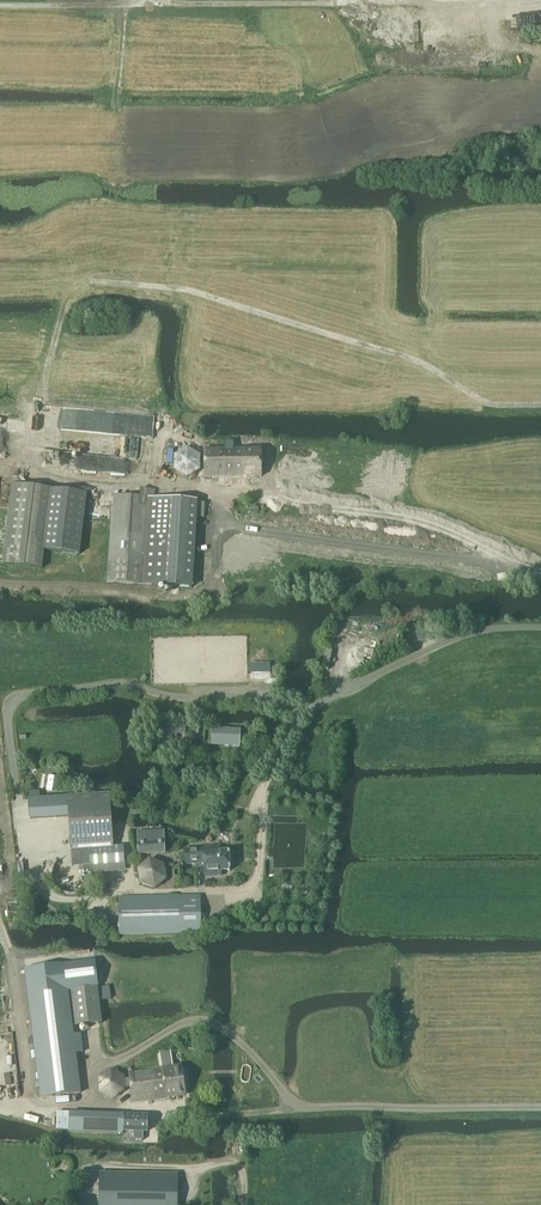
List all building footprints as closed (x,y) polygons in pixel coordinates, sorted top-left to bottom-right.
[(225,450),(204,450),(204,478),(261,477),(261,449),(248,450),(235,450),(233,450),(233,442),(225,442),(225,450)] [(201,457),(188,449),(175,456),(174,471),(187,479),(200,472),(201,457)] [(11,485),(2,565),(42,569),(44,551),(80,555),(83,530),(87,495),(47,490),(11,485)] [(108,565),(107,583),(191,589),(196,502),(151,499),(113,496),(108,565)] [(213,730),(212,742),(239,743),(240,731),(213,730)] [(113,848),(110,798),(109,794),(67,797),(70,851),(89,850),(113,848)] [(138,855),(165,854),(164,831),(137,833),(138,855)] [(123,864),(122,847),(113,848),(89,850),(90,867),(123,864)] [(203,849),(184,851),(185,865),(204,864),(205,877),(221,876),(221,872),(229,871),(230,871),(229,852),(228,852),(220,852),(220,848),(203,849)] [(150,861),(139,870),(141,884),(155,889),(166,880),(163,866),(150,861)] [(120,935),(200,933),(200,897),(119,899),(120,935)] [(94,962),(25,970),(31,1013),(32,1013),(36,1045),(43,1098),(79,1094),(74,1053),(83,1052),(80,1036),(71,1037),(68,1008),(73,1007),(71,990),(97,987),(98,987),(94,962)] [(75,1026),(102,1023),(97,987),(71,990),(73,1007),(75,1026)] [(100,1000),(110,999),(109,987),(99,988),(100,1000)] [(180,1067),(173,1068),(171,1052),(160,1053),(162,1069),(129,1074),(133,1103),(184,1096),(180,1067)] [(125,1091),(124,1077),(111,1071),(99,1078),(100,1093),(113,1099),(125,1091)] [(57,1112),(56,1130),(68,1130),(69,1113),(57,1112)] [(68,1130),(68,1133),(123,1135),(123,1115),(69,1113),(68,1130)] [(124,1116),(124,1132),(134,1132),(133,1141),(142,1141),(143,1132),(146,1132),(147,1116),(124,1116)] [(176,1175),(101,1174),(101,1204),(176,1204),(176,1175)]
